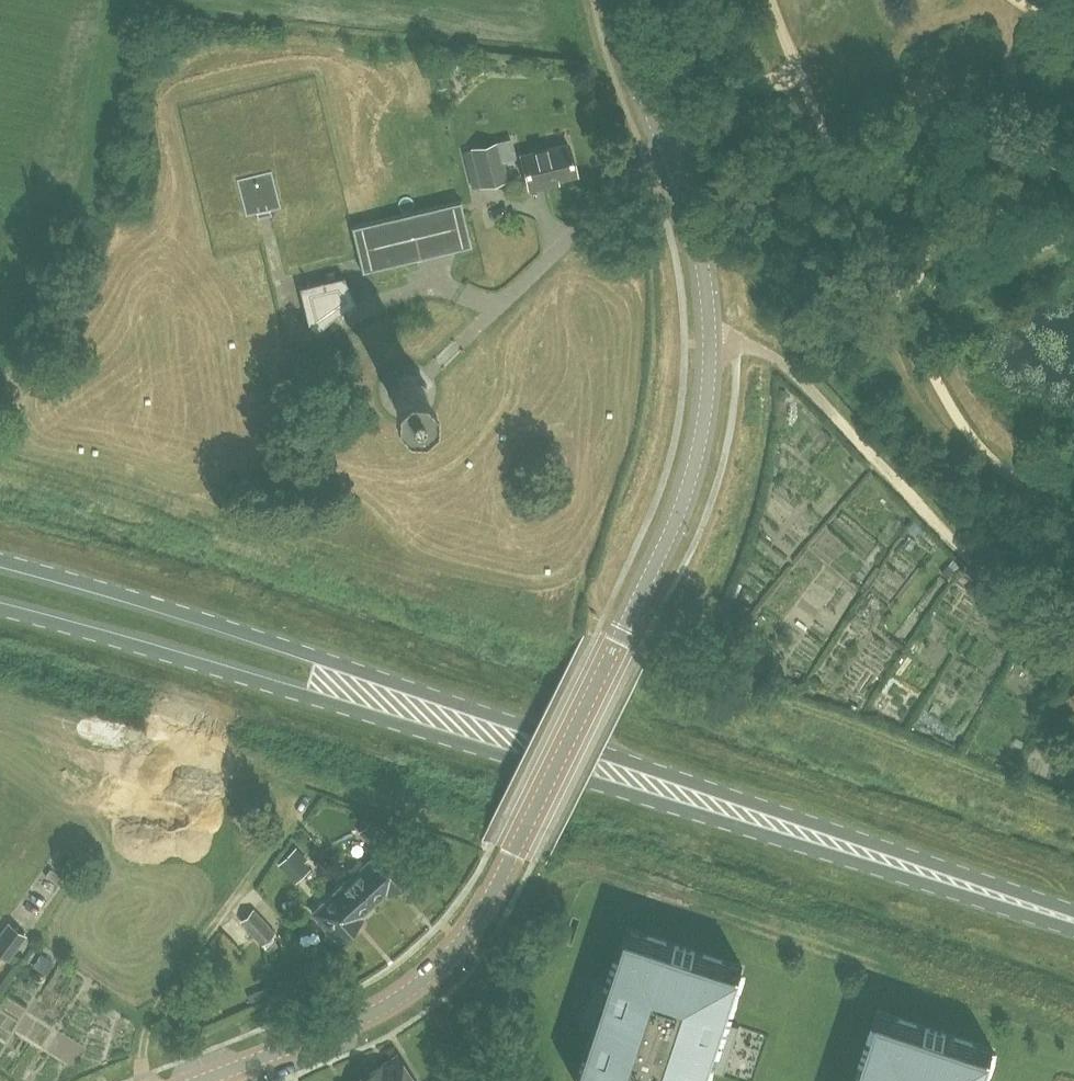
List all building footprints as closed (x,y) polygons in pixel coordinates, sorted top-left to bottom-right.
[(507,180),(501,159),(497,142),(472,149),(482,186),(507,180)] [(521,155),(530,190),(550,185),(549,180),(575,173),(568,143),(521,155)] [(258,217),(260,217),(271,213),(270,209),(280,206),(271,171),(237,180),(246,214),(256,212),(258,217)] [(460,199),(351,226),(362,271),(471,245),(460,199)] [(343,276),(299,286),(299,287),(309,323),(318,333),(325,325),(341,314),(356,305),(343,276)] [(395,379),(393,381),(392,384),(391,387),(390,390),(390,393),(390,396),(391,399),(393,402),(395,405),(397,407),(400,408),(403,410),(406,410),(409,410),(412,410),(415,409),(418,407),(420,406),(422,403),(424,401),(425,398),(426,395),(426,392),(426,389),(425,386),(424,383),(422,381),(420,379),(418,377),(415,375),(412,375),(409,374),(406,374),(403,375),(400,376),(398,377),(395,379)] [(387,836),(371,819),(358,831),(374,848),(387,836)] [(350,878),(368,898),(382,885),(388,892),(411,871),(386,845),(350,878)] [(311,871),(304,864),(292,852),(277,867),(295,885),(311,871)] [(368,898),(350,878),(314,912),(338,938),(361,917),(355,911),(368,898)] [(239,921),(261,945),(275,932),(253,908),(239,921)] [(27,934),(8,921),(0,932),(0,954),(8,960),(27,934)] [(628,929),(610,983),(596,978),(580,1026),(595,1031),(578,1080),(705,1080),(709,1069),(723,1074),(739,1026),(725,1021),(743,967),(628,929)] [(879,1012),(856,1080),(983,1080),(988,1066),(994,1050),(879,1012)] [(369,1080),(413,1080),(396,1055),(365,1075),(369,1080)]
